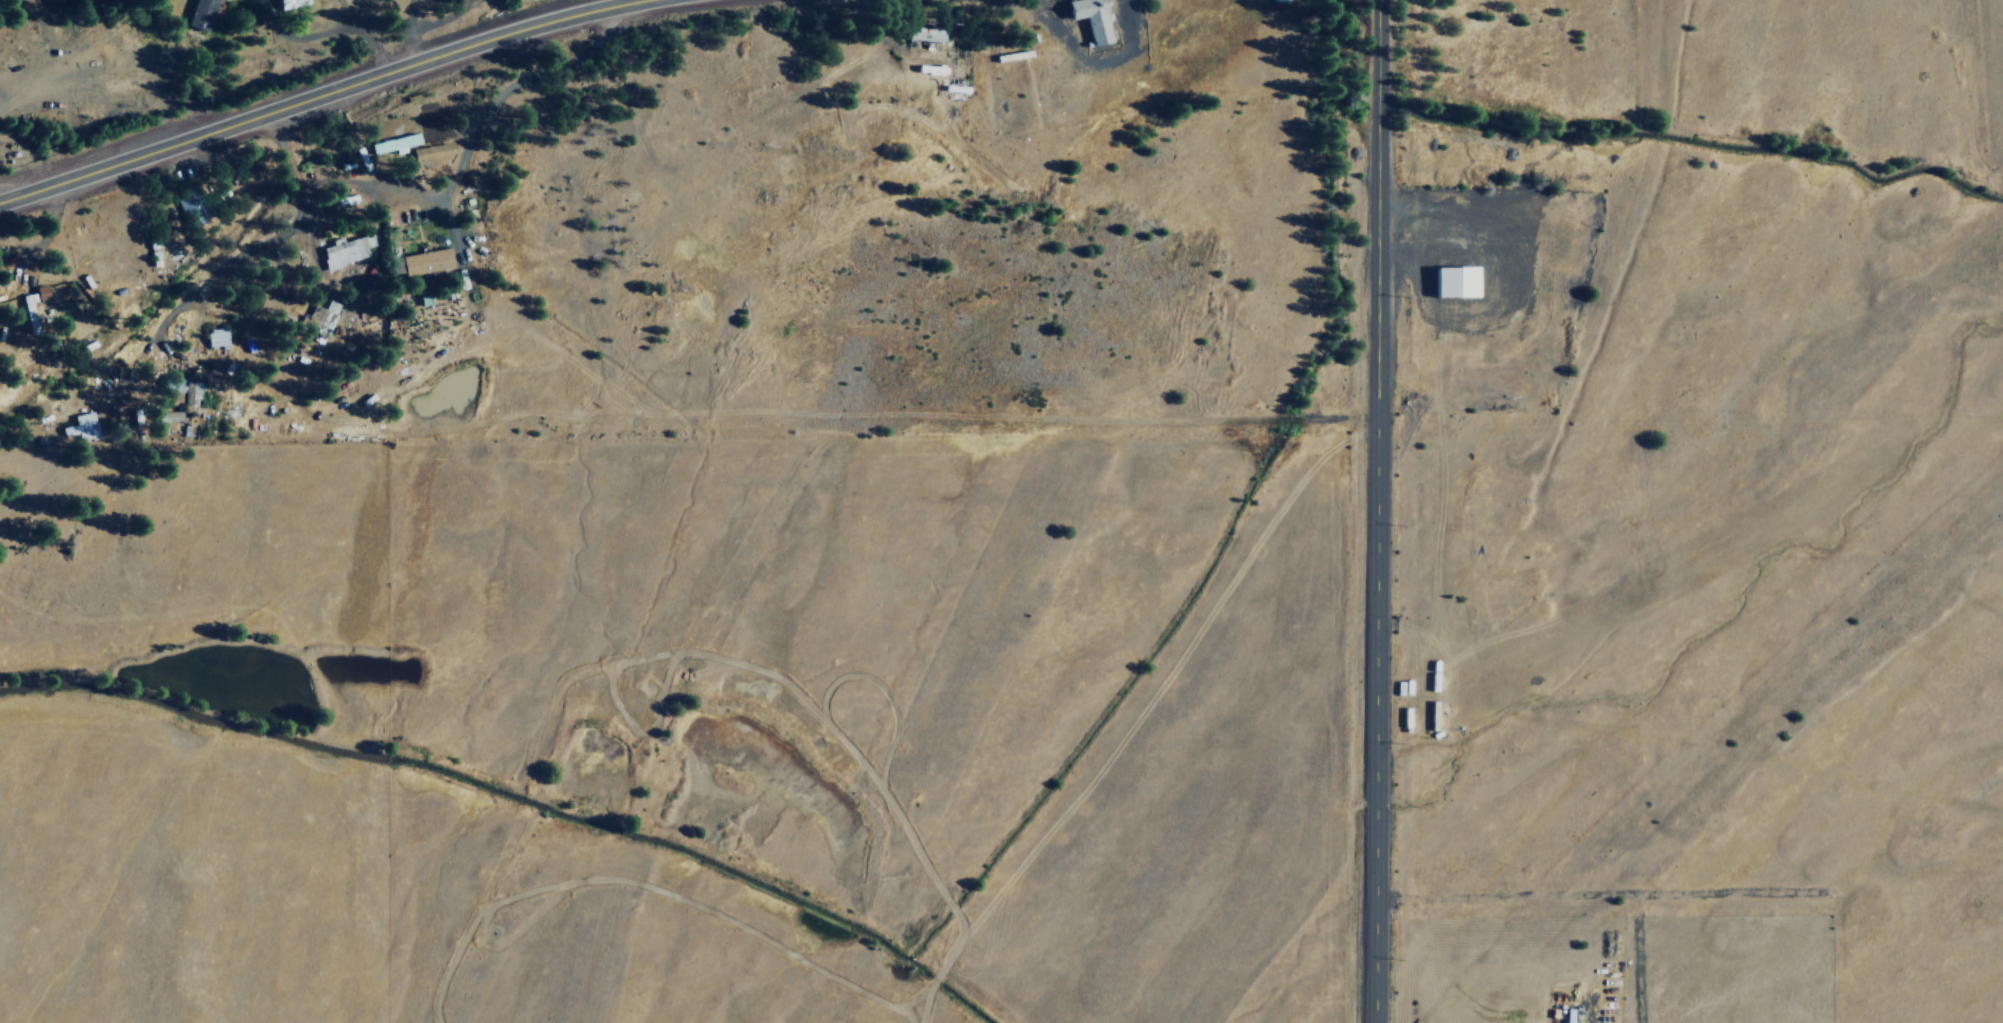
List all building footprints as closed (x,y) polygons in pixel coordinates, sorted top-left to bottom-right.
[(219,0),(196,0),(187,24),(208,32),(219,0)] [(311,3),(310,0),(280,0),(282,9),(311,3)] [(1071,18),(1085,15),(1091,44),(1112,40),(1104,0),(1067,0),(1071,18)] [(943,25),(907,25),(907,46),(943,46),(943,25)] [(422,142),(419,131),(371,143),(373,154),(395,148),(397,154),(406,152),(405,146),(422,142)] [(452,162),(451,143),(413,147),(415,163),(423,162),(424,165),(452,162)] [(209,219),(198,188),(176,196),(188,226),(209,219)] [(369,257),(366,246),(370,245),(367,235),(344,240),(343,236),(332,239),(333,245),(322,247),(327,268),(369,257)] [(402,254),(406,275),(454,267),(451,247),(402,254)] [(1477,264),(1434,264),(1434,294),(1477,294),(1477,264)] [(23,295),(30,334),(39,333),(33,301),(50,298),(48,284),(36,287),(37,292),(23,295)] [(325,308),(314,303),(310,315),(303,312),(299,325),(328,335),(339,303),(328,299),(325,308)] [(228,347),(228,328),(208,328),(209,348),(228,347)] [(199,375),(185,375),(185,412),(198,412),(199,375)] [(81,441),(99,437),(93,411),(75,415),(77,424),(62,427),(64,437),(79,433),(81,441)] [(165,411),(165,421),(172,421),(183,421),(183,411),(165,411)]
